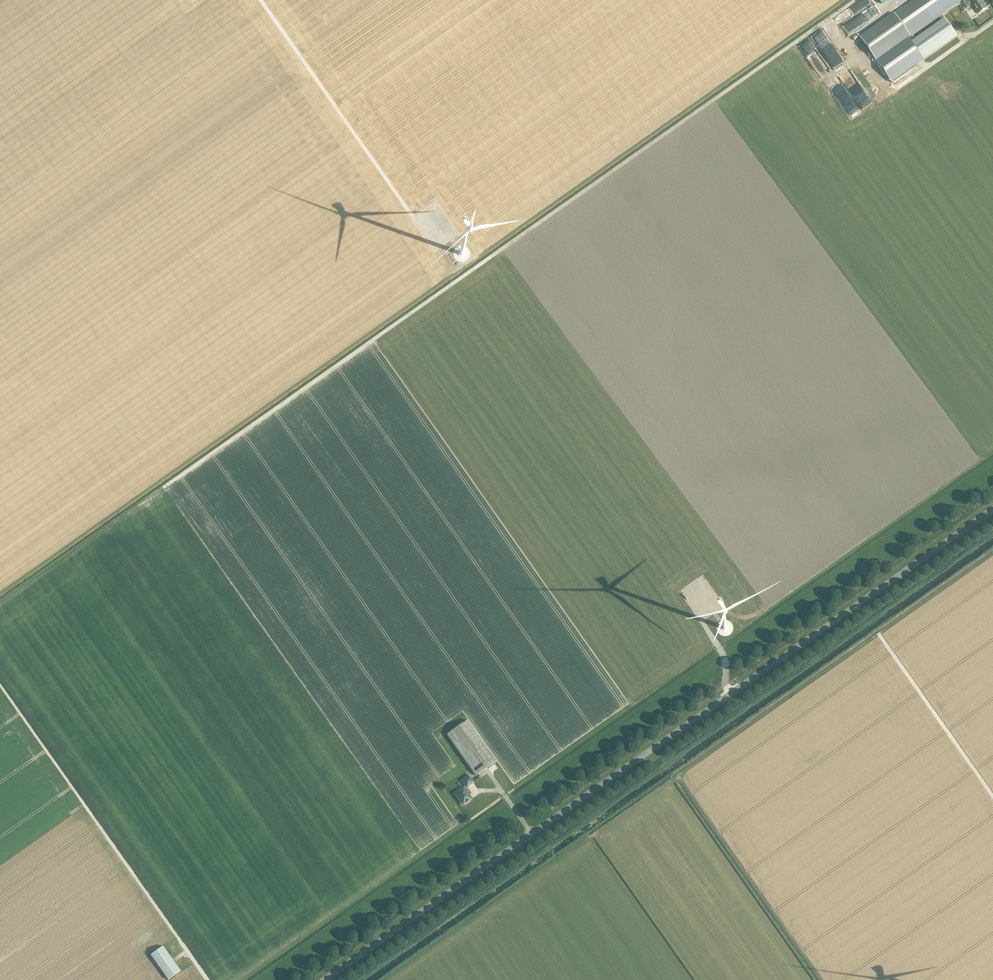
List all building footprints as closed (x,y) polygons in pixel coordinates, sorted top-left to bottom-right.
[(169,0),(148,0),(155,10),(169,0)] [(876,60),(892,82),(918,64),(923,71),(896,89),(915,116),(980,70),(961,43),(927,68),(922,61),(957,37),(944,19),(915,39),(912,35),(962,0),(913,0),(860,37),(876,60)] [(962,2),(967,8),(972,4),(975,8),(979,13),(978,13),(986,8),(983,4),(980,0),(975,0),(971,3),(970,1),(971,1),(970,0),(965,0),(962,2)] [(971,18),(977,14),(972,8),(967,11),(971,18)] [(858,22),(843,33),(845,36),(863,24),(857,15),(854,17),(858,22)] [(861,110),(872,103),(868,98),(857,105),(861,110)] [(476,776),(488,767),(496,761),(467,720),(447,735),(476,776)] [(494,764),(489,768),(492,773),(498,768),(494,764)] [(473,783),(469,776),(462,781),(466,786),(464,787),(455,793),(460,801),(462,800),(465,804),(466,803),(467,803),(467,802),(468,802),(469,801),(470,800),(468,796),(469,795),(465,789),(473,783)] [(180,971),(163,947),(151,955),(168,979),(180,971)]
